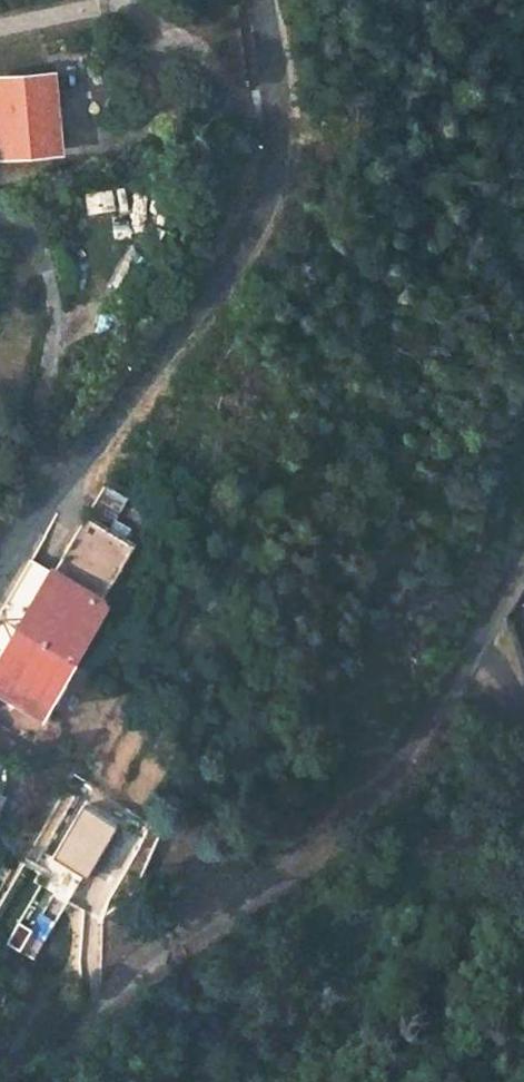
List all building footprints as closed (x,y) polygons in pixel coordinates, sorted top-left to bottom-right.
[(0,79),(0,157),(60,152),(54,74),(0,79)] [(82,197),(85,214),(109,209),(106,193),(82,197)] [(0,613),(0,695),(36,715),(63,667),(72,673),(89,643),(80,638),(135,541),(88,513),(55,572),(31,559),(30,561),(0,613)] [(102,600),(80,638),(89,643),(110,605),(102,600)] [(63,667),(36,715),(45,721),(72,673),(63,667)] [(83,809),(100,815),(107,797),(91,791),(83,809)]
